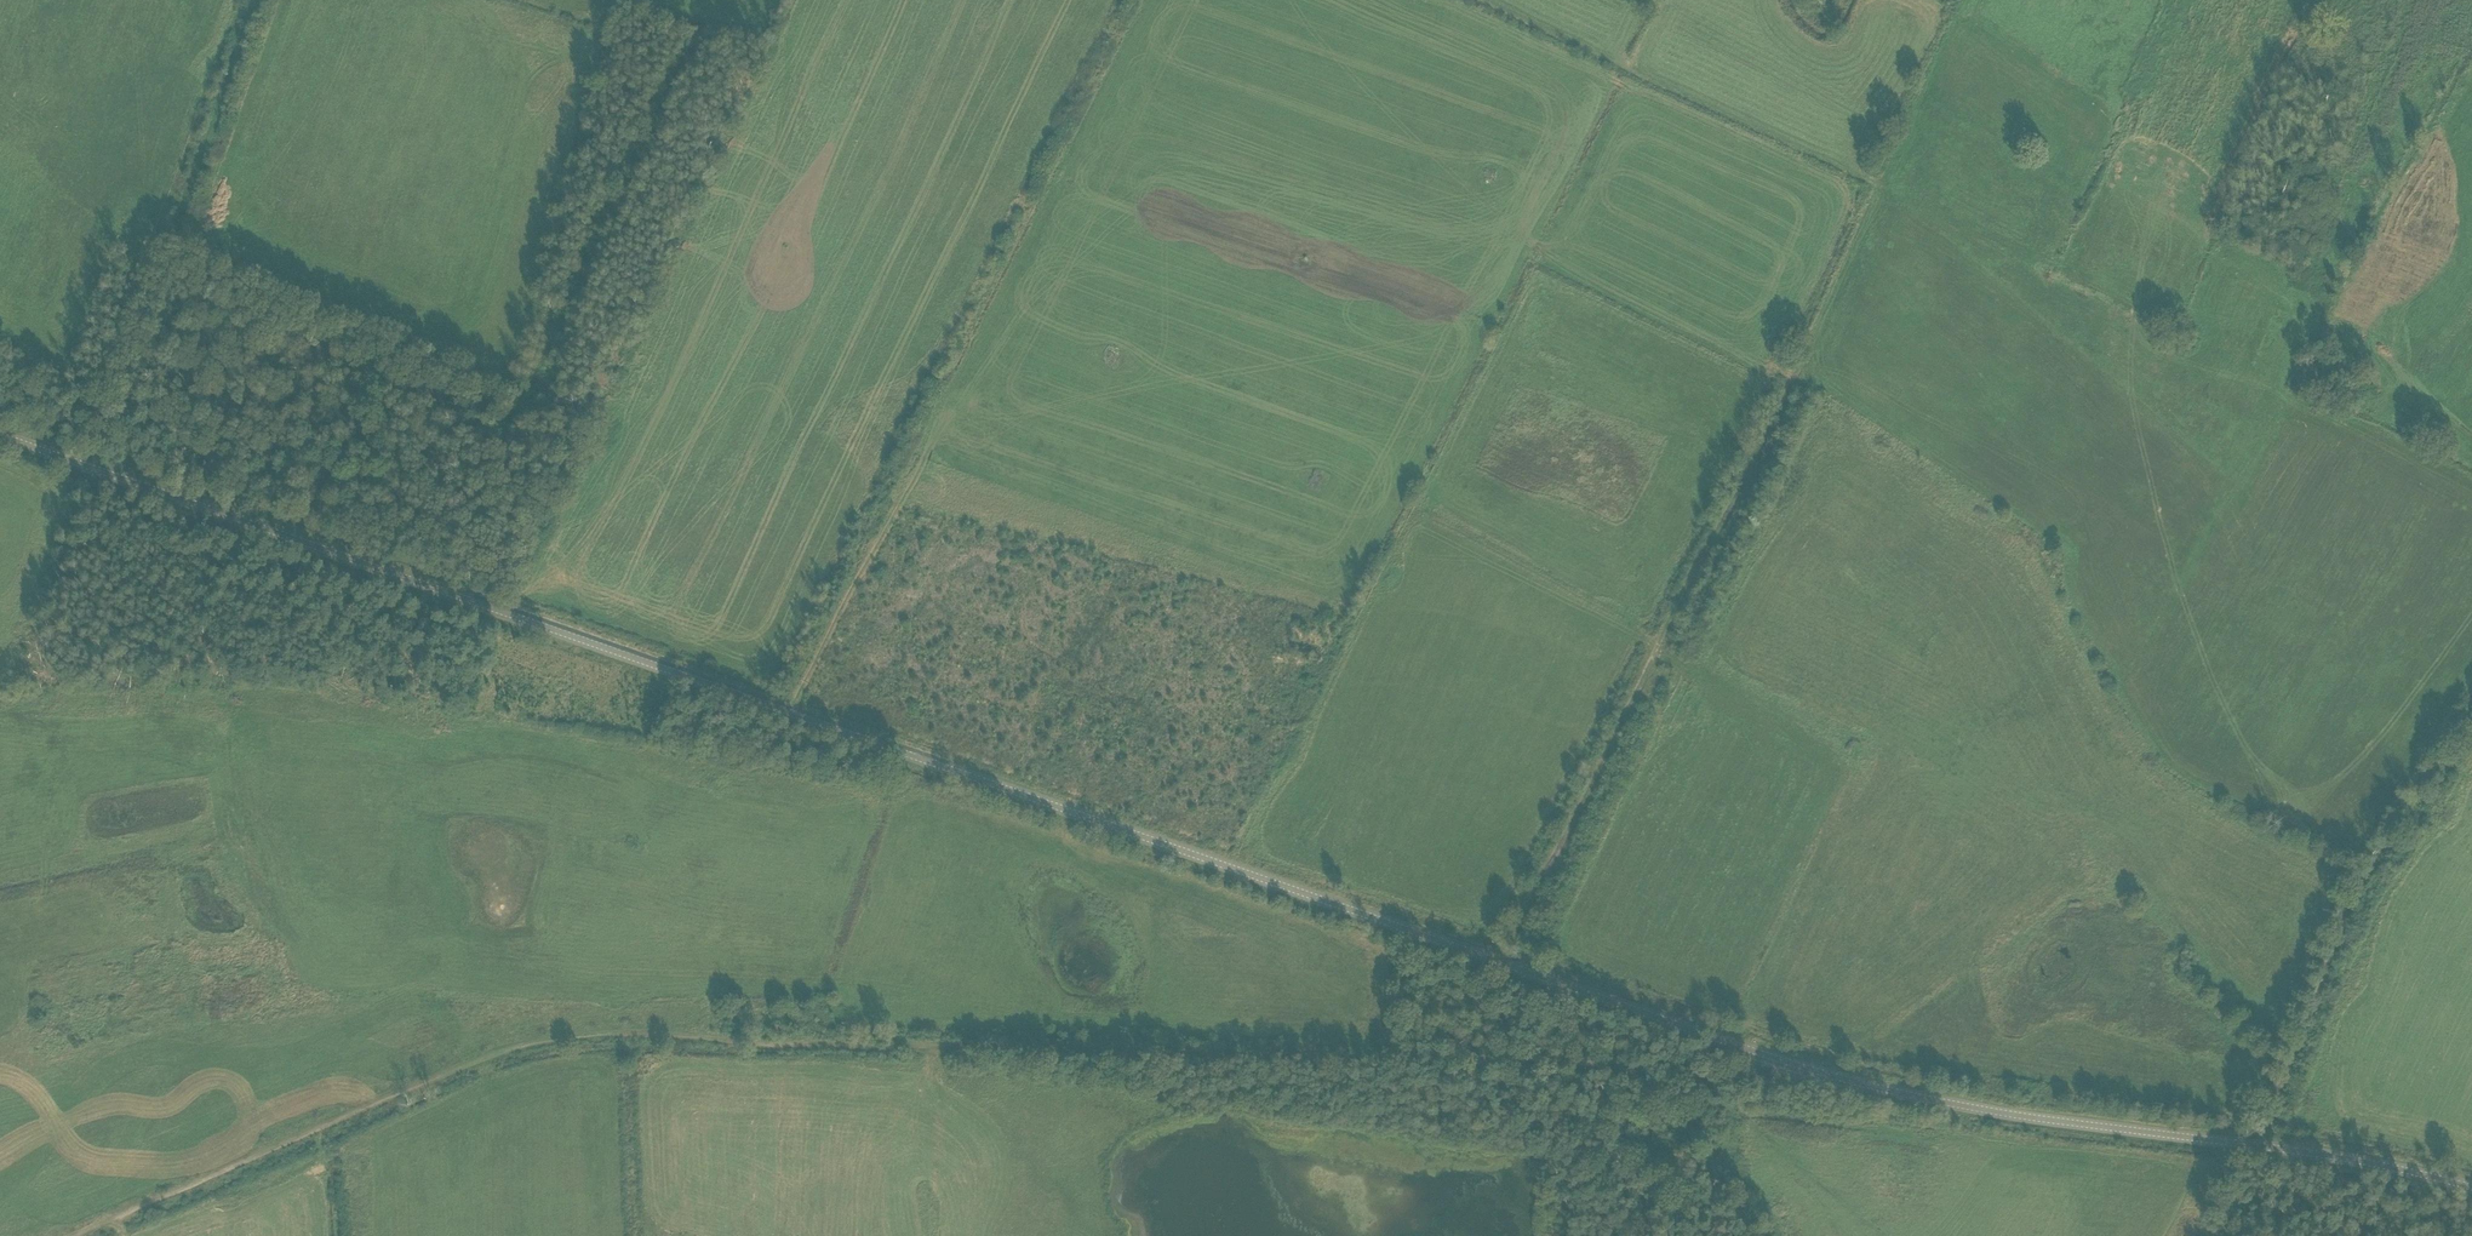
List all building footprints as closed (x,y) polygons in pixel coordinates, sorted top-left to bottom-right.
[(1942,1100),(1943,1093),(1920,1089),(1919,1096),(1942,1100)]
